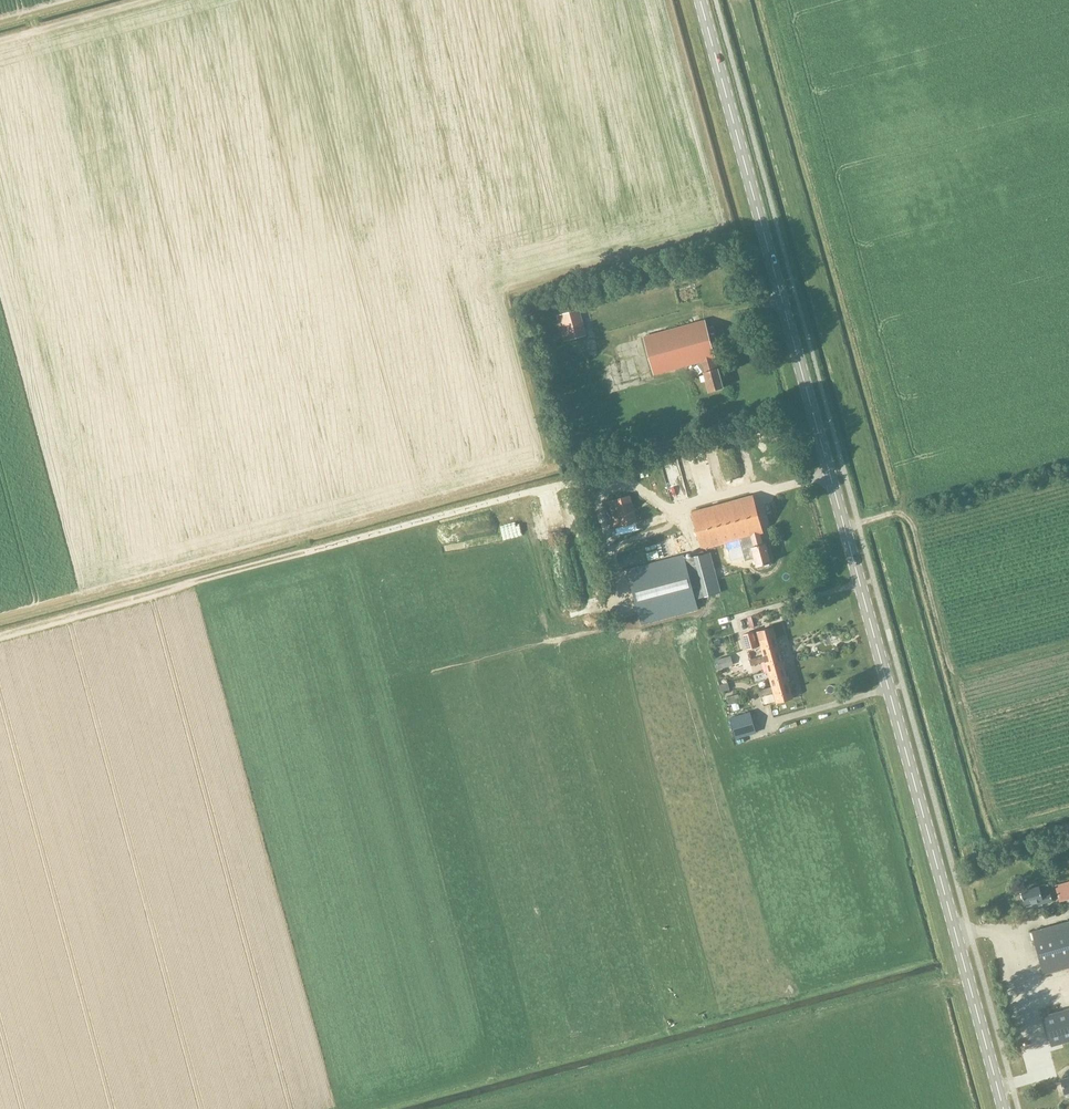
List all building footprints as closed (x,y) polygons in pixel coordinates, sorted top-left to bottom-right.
[(565,340),(586,334),(578,308),(557,314),(565,340)] [(704,321),(643,337),(653,374),(695,363),(703,372),(708,392),(722,388),(717,368),(716,368),(714,358),(704,321)] [(607,501),(615,527),(636,521),(629,495),(607,501)] [(762,533),(752,496),(691,512),(701,549),(750,536),(753,546),(750,547),(756,567),(770,563),(765,543),(762,544),(759,533),(762,533)] [(617,537),(621,551),(626,550),(629,565),(656,558),(651,541),(653,540),(650,529),(617,537)] [(683,555),(626,571),(641,625),(698,609),(694,595),(696,594),(697,599),(720,592),(709,553),(684,560),(683,555)] [(775,636),(775,635),(774,636),(772,628),(753,633),(753,631),(742,634),(746,650),(760,646),(762,655),(763,656),(779,651),(775,636)] [(764,662),(767,671),(783,667),(779,651),(763,656),(762,655),(756,657),(756,658),(749,660),(750,666),(758,663),(758,664),(764,662)] [(718,670),(733,665),(730,655),(715,661),(718,670)] [(771,687),(787,682),(783,667),(767,671),(760,673),(753,675),(755,681),(762,679),(769,677),(771,687)] [(775,703),(792,698),(792,697),(792,698),(787,682),(771,687),(765,689),(757,691),(759,697),(766,694),(766,695),(773,693),(775,702),(775,703)] [(729,718),(735,738),(755,733),(750,713),(729,718)] [(1058,896),(1068,893),(1068,881),(1055,885),(1058,896)] [(1020,891),(1023,906),(1035,902),(1036,905),(1051,901),(1047,884),(1020,891)] [(1043,975),(1068,968),(1068,921),(1031,931),(1043,975)] [(1043,1015),(1051,1046),(1068,1041),(1068,1008),(1043,1015)] [(1039,1032),(1020,1035),(1022,1046),(1040,1043),(1039,1032)] [(1064,1093),(1068,1092),(1068,1076),(1060,1079),(1064,1093)]
